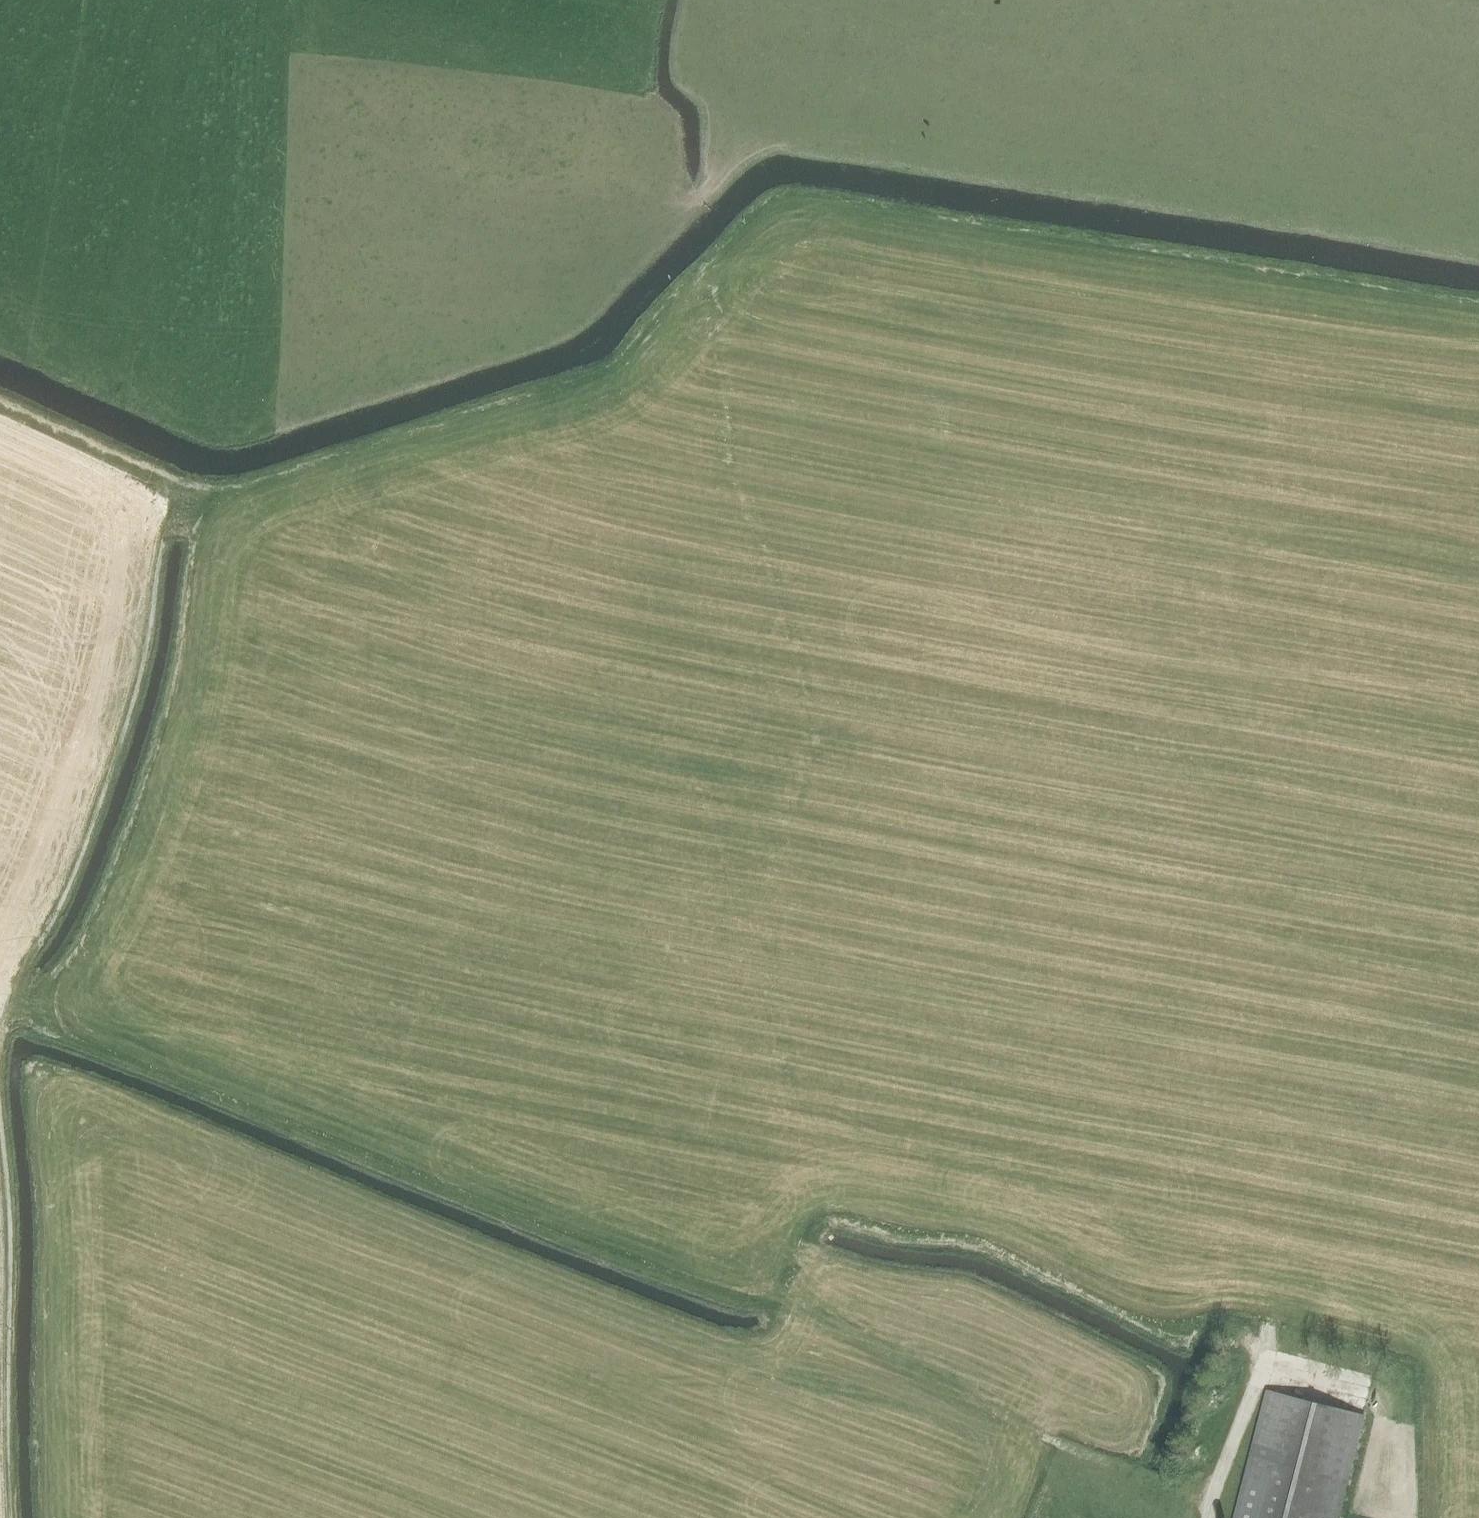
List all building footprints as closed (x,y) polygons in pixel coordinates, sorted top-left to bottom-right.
[(1364,1415),(1267,1390),(1234,1517),(1337,1517),(1364,1415)]
